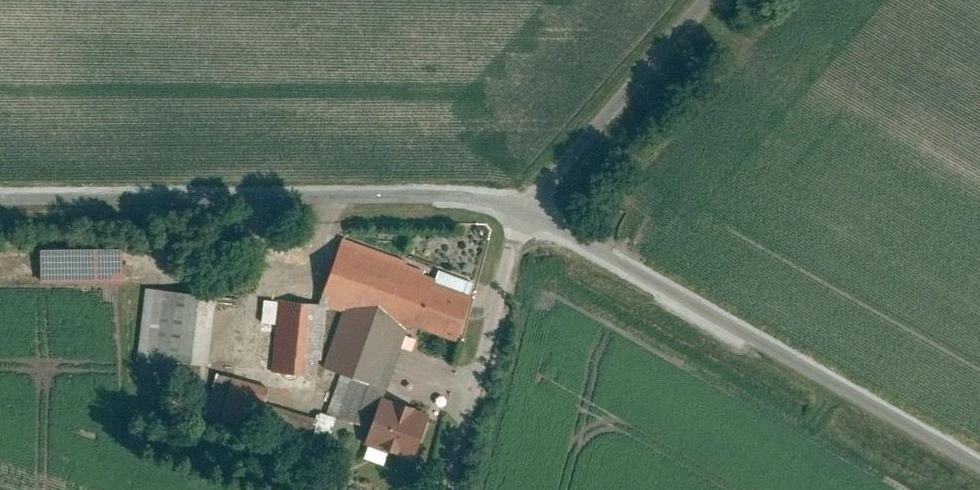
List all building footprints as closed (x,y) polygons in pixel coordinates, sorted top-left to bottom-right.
[(432,412),(385,396),(411,322),(455,338),(474,282),(345,237),(322,299),(348,309),(325,378),(339,383),(330,411),(372,425),(366,442),(416,459),(432,412)] [(123,246),(42,247),(42,278),(124,277),(123,246)] [(208,365),(217,295),(150,287),(141,357),(208,365)] [(323,375),(328,304),(267,299),(265,330),(277,331),(274,371),(323,375)] [(216,410),(225,378),(214,375),(206,407),(216,410)] [(226,378),(218,412),(276,425),(273,435),(305,442),(311,417),(261,407),(265,387),(226,378)]
